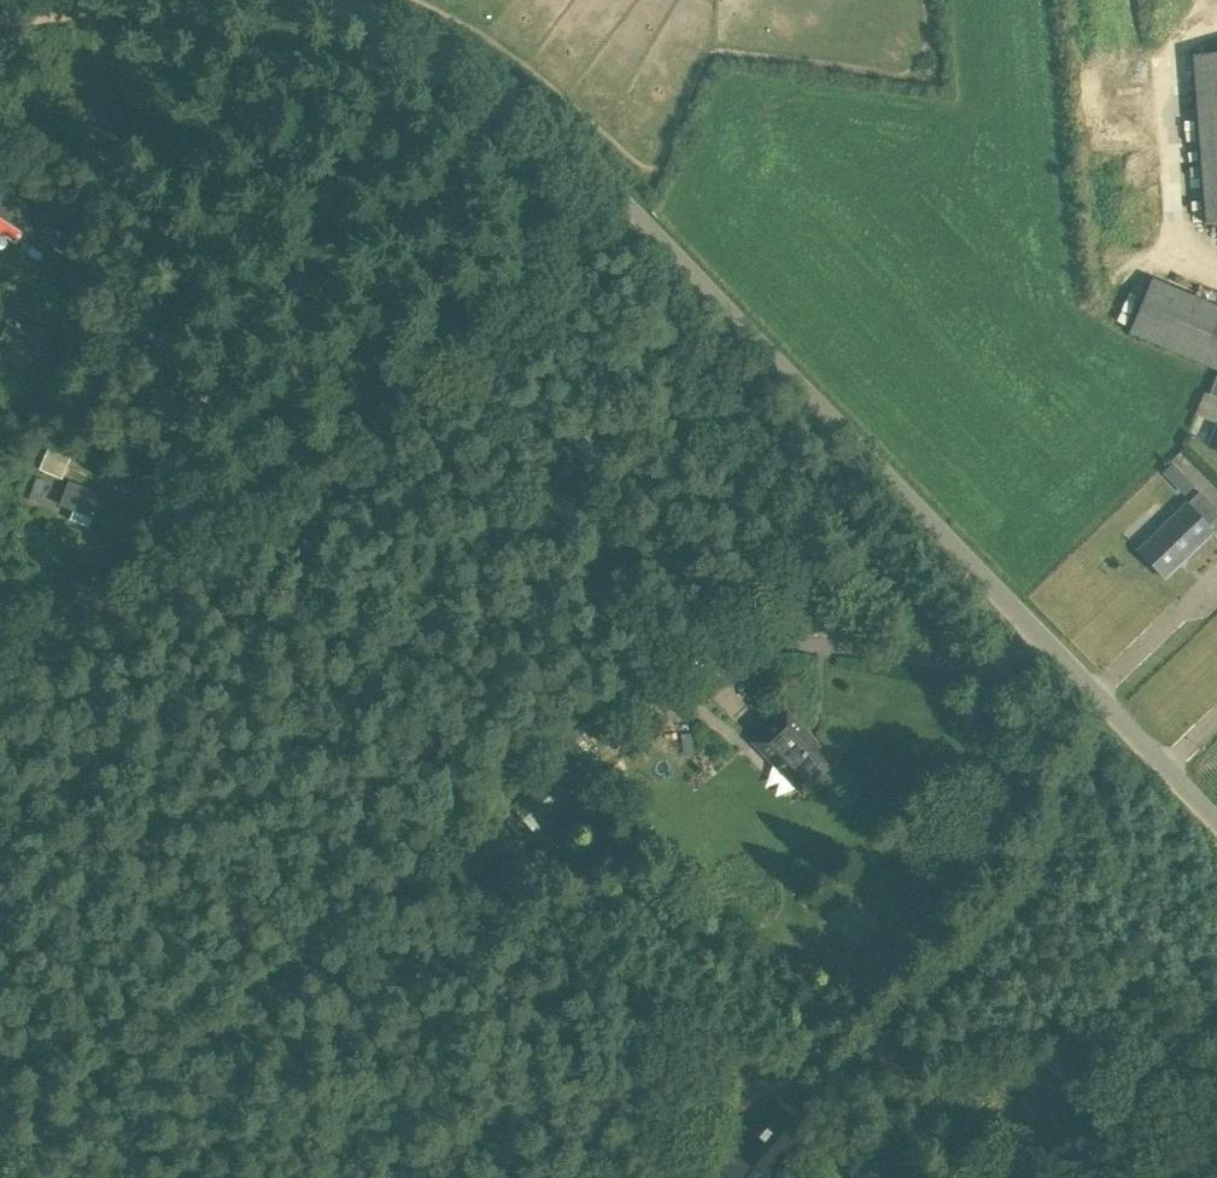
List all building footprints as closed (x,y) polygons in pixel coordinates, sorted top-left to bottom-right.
[(1202,172),(1206,224),(1216,223),(1216,53),(1193,55),(1202,172)] [(44,217),(5,192),(0,200),(0,206),(2,207),(0,210),(0,217),(31,236),(44,217)] [(68,196),(56,214),(84,232),(95,214),(68,196)] [(1187,294),(1152,277),(1129,333),(1187,357),(1216,370),(1216,306),(1187,294)] [(51,332),(8,319),(4,332),(10,334),(7,342),(45,353),(51,332)] [(51,443),(46,456),(67,465),(73,452),(51,443)] [(30,497),(40,501),(46,482),(37,478),(30,497)] [(112,499),(70,482),(65,495),(70,497),(66,505),(103,520),(112,499)] [(1187,557),(1213,532),(1208,527),(1216,518),(1216,511),(1199,492),(1186,505),(1185,504),(1139,549),(1167,576),(1187,557)] [(787,711),(772,725),(755,741),(804,792),(809,787),(808,786),(833,762),(815,743),(816,741),(787,711)] [(520,774),(515,801),(552,809),(558,782),(520,774)] [(786,1157),(808,1132),(778,1106),(741,1149),(711,1123),(686,1151),(713,1175),(716,1171),(723,1177),(752,1177),(760,1168),(769,1176),(786,1157)]
